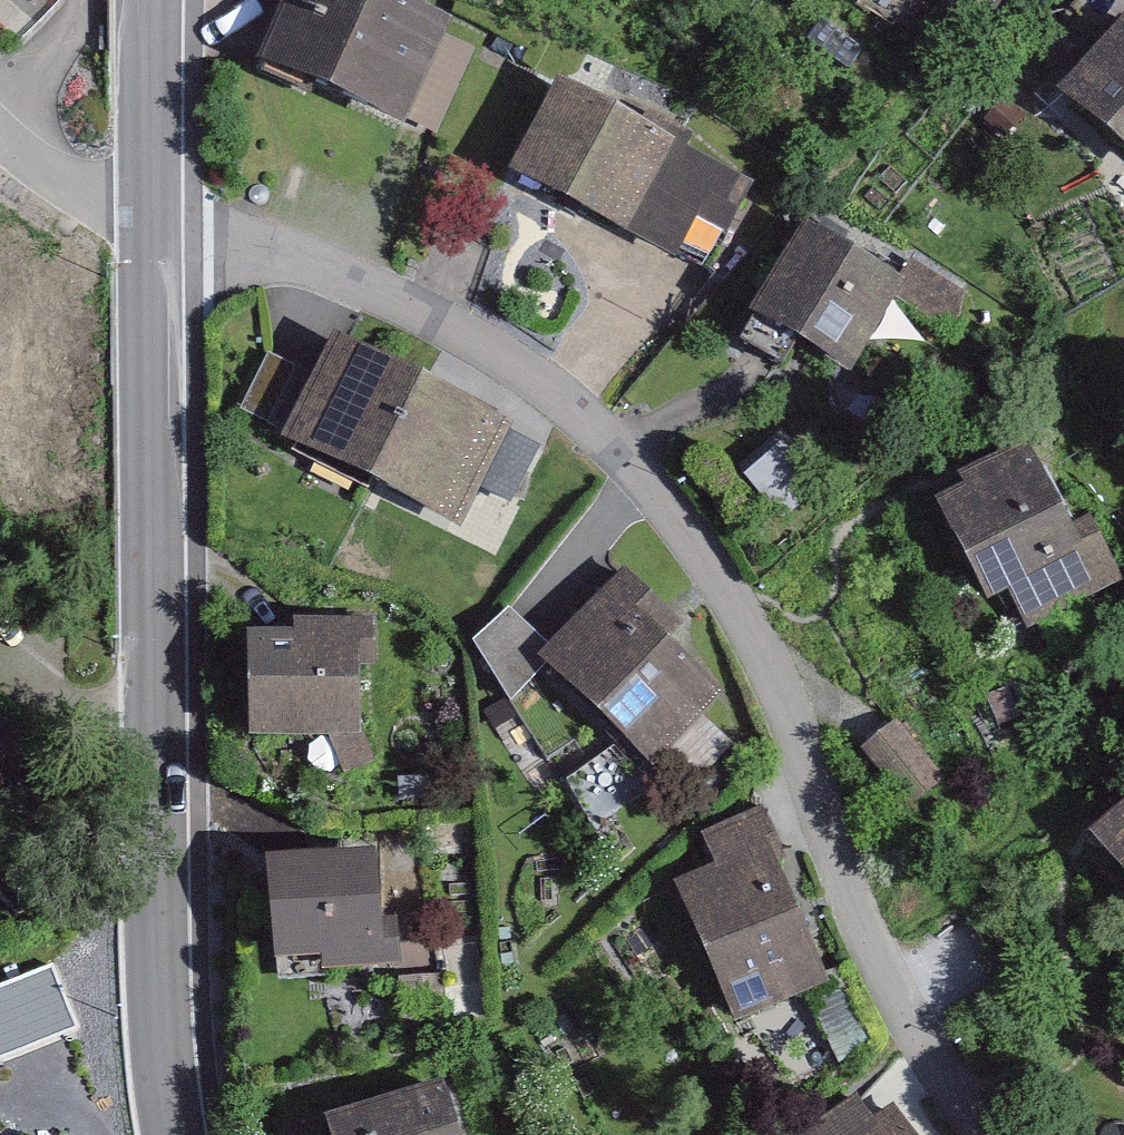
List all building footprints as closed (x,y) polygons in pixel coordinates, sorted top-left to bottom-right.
[(420,0),(306,0),(277,72),(443,139),(488,28),(420,0)] [(1060,87),(1123,142),(1123,17),(1060,87)] [(759,189),(575,83),(518,180),(703,286),(759,189)] [(907,276),(806,214),(733,333),(780,362),(797,334),(851,367),(907,276)] [(331,376),(266,343),(234,406),(303,441),(298,450),(474,539),(498,491),(521,502),(553,439),(351,337),(331,376)] [(1074,521),(1031,435),(957,471),(963,483),(938,496),(987,595),(1009,584),(1028,622),(1120,577),(1089,514),(1074,521)] [(745,699),(630,578),(550,653),(664,774),(745,699)] [(322,642),(266,644),(270,747),(356,744),(357,779),(390,778),(385,624),(321,626),(322,642)] [(957,789),(905,732),(869,764),(921,821),(957,789)] [(846,995),(769,825),(706,854),(734,882),(691,901),(753,1037),(846,995)] [(1112,854),(1123,867),(1123,843),(1112,854)] [(413,856),(288,867),(298,981),(366,975),(367,987),(424,982),(413,856)] [(0,982),(0,1062),(79,1031),(52,962),(0,982)] [(462,1092),(361,1134),(480,1134),(462,1092)] [(876,1110),(843,1134),(922,1134),(910,1119),(876,1110)]
